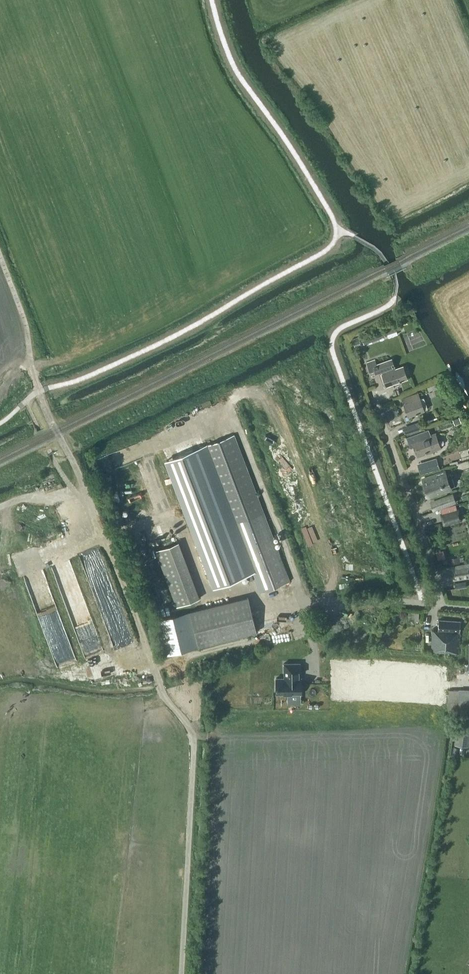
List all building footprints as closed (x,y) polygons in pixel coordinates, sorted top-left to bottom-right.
[(387,329),(383,330),(384,333),(393,330),(394,331),(397,330),(395,325),(386,328),(387,329)] [(362,338),(364,343),(365,344),(394,333),(394,331),(393,330),(384,333),(383,330),(362,338)] [(371,373),(381,370),(387,385),(400,380),(400,381),(402,380),(402,379),(407,378),(403,366),(395,369),(394,365),(392,358),(376,364),(375,360),(367,363),(371,373)] [(404,404),(408,415),(423,410),(427,408),(423,397),(419,399),(417,393),(403,398),(405,404),(404,404)] [(417,431),(424,428),(422,421),(415,424),(417,431)] [(415,422),(402,426),(405,434),(417,431),(415,422)] [(415,446),(418,454),(425,451),(426,452),(427,451),(427,450),(440,446),(436,434),(430,436),(428,429),(429,429),(407,437),(411,447),(415,446)] [(204,446),(167,460),(211,577),(221,573),(225,583),(249,574),(251,580),(255,578),(260,592),(290,581),(234,434),(204,446)] [(427,461),(429,465),(419,468),(421,474),(440,469),(437,458),(427,461)] [(422,479),(428,496),(451,488),(451,487),(455,485),(450,474),(446,475),(445,471),(422,479)] [(431,502),(434,510),(456,502),(453,494),(431,502)] [(441,514),(444,524),(462,519),(459,509),(441,514)] [(196,598),(178,541),(155,548),(173,606),(196,598)] [(436,559),(444,557),(442,549),(434,551),(436,559)] [(456,580),(468,578),(468,563),(454,566),(456,580)] [(190,610),(199,646),(257,631),(248,596),(190,610)] [(157,618),(166,654),(198,646),(189,611),(157,618)] [(431,651),(456,653),(455,655),(458,655),(458,653),(459,653),(461,621),(439,619),(438,630),(432,630),(431,651)] [(380,639),(378,647),(386,649),(388,641),(380,639)] [(276,677),(276,694),(303,694),(302,677),(301,677),(301,662),(284,662),(284,677),(276,677)] [(458,689),(449,689),(448,711),(458,711),(468,711),(468,689),(458,689)] [(457,724),(457,725),(454,725),(452,739),(455,739),(455,745),(468,746),(468,726),(457,724)]
